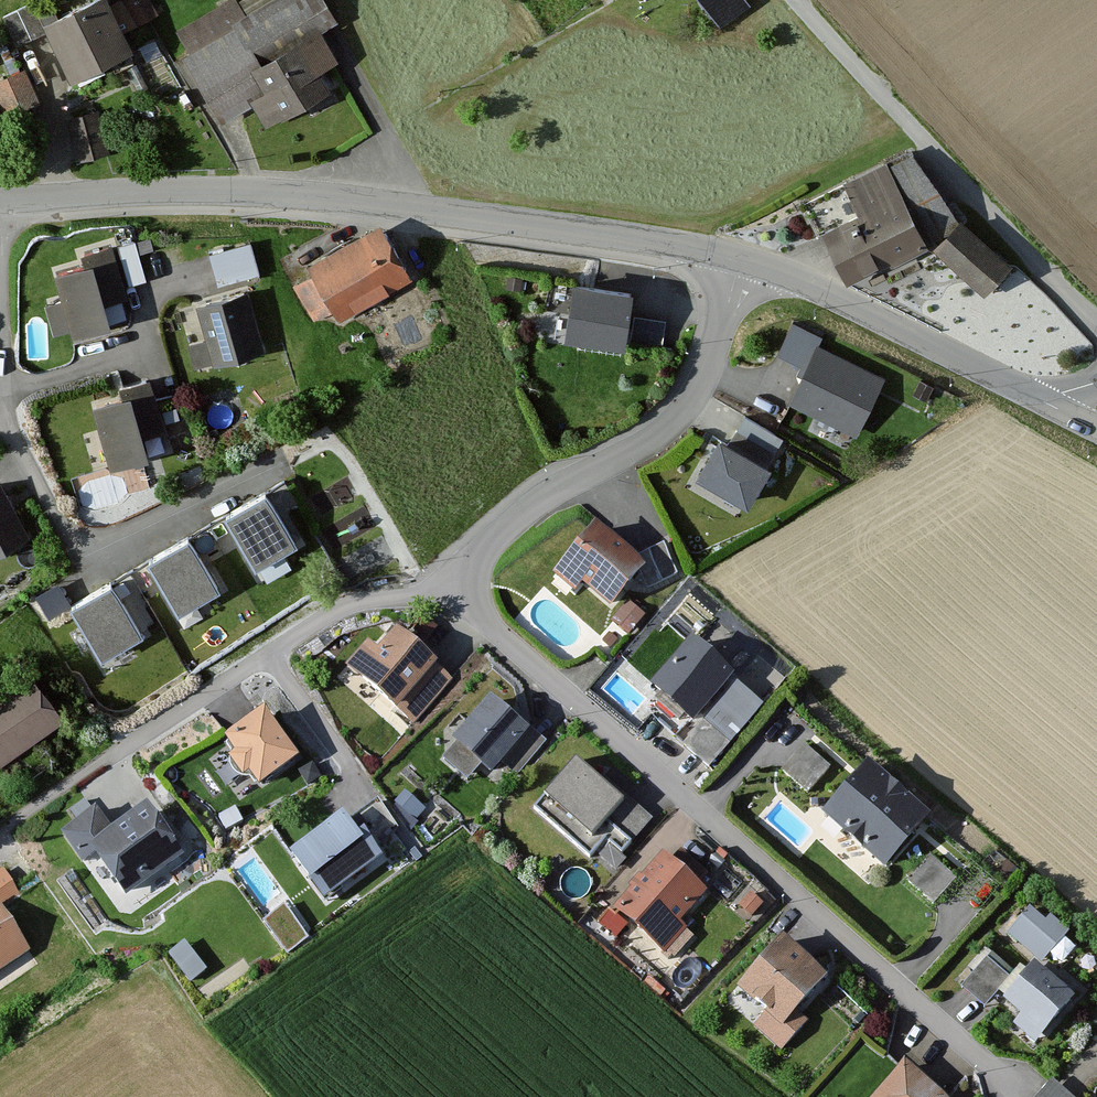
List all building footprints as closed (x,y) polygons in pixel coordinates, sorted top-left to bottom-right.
[(37,0),(11,10),(22,38),(48,28),(37,0)] [(48,28),(73,83),(135,55),(110,0),(48,28)] [(158,8),(154,0),(133,0),(142,17),(158,8)] [(168,30),(220,128),(254,110),(266,133),(333,98),(320,73),(337,64),(321,34),(333,27),(319,0),(278,0),(247,16),(238,0),(224,0),(168,30)] [(714,1),(728,20),(748,5),(744,0),(715,0),(714,1)] [(9,114),(44,95),(23,58),(0,71),(0,98),(9,114)] [(101,101),(68,107),(76,155),(109,149),(101,101)] [(889,164),(795,211),(838,294),(927,249),(920,236),(946,223),(915,161),(894,172),(889,164)] [(384,226),(307,268),(337,321),(414,279),(384,226)] [(960,228),(939,252),(995,299),(1015,275),(960,228)] [(139,246),(121,251),(132,290),(149,286),(139,246)] [(86,271),(61,277),(76,336),(114,327),(109,306),(128,301),(114,248),(82,256),(86,271)] [(250,249),(209,260),(218,292),(259,281),(250,249)] [(642,296),(576,284),(566,341),(632,352),(642,296)] [(199,311),(217,372),(269,356),(252,296),(199,311)] [(824,341),(792,325),(775,358),(804,372),(786,408),(856,443),(884,387),(817,354),(824,341)] [(126,401),(99,408),(113,466),(151,457),(145,432),(168,427),(156,379),(122,388),(126,401)] [(784,442),(739,419),(727,444),(716,438),(696,476),(753,505),(784,442)] [(0,490),(0,554),(33,537),(7,487),(0,490)] [(271,496),(230,520),(260,573),(301,549),(271,496)] [(633,561),(603,535),(554,576),(579,599),(585,590),(613,613),(606,621),(633,642),(648,624),(630,607),(637,597),(685,581),(665,546),(633,561)] [(193,539),(150,564),(181,618),(224,593),(193,539)] [(111,578),(69,601),(102,661),(145,637),(111,578)] [(377,649),(350,678),(396,719),(439,672),(401,639),(386,657),(377,649)] [(743,682),(700,643),(657,690),(700,729),(743,682)] [(0,700),(0,763),(62,723),(33,678),(0,700)] [(541,736),(500,698),(441,761),(466,784),(481,768),(497,783),(541,736)] [(303,766),(270,719),(230,746),(240,760),(232,766),(246,786),(255,780),(264,793),(303,766)] [(738,748),(711,725),(687,753),(713,776),(738,748)] [(832,775),(803,750),(781,776),(810,801),(832,775)] [(901,799),(864,770),(826,818),(863,847),(901,799)] [(627,812),(577,771),(535,814),(585,859),(627,812)] [(377,792),(355,808),(378,838),(400,822),(377,792)] [(901,799),(863,847),(896,873),(934,825),(901,799)] [(188,860),(149,803),(112,829),(98,808),(58,835),(75,860),(95,846),(130,899),(188,860)] [(387,867),(354,821),(298,862),(318,890),(328,882),(341,901),(387,867)] [(958,882),(930,859),(907,887),(936,909),(958,882)] [(676,873),(666,864),(619,917),(666,959),(717,902),(704,889),(710,883),(686,861),(676,873)] [(17,891),(1,867),(0,868),(0,903),(17,891)] [(1025,915),(1013,929),(1035,946),(1046,932),(1025,915)] [(22,957),(0,925),(0,972),(22,957)] [(171,943),(191,972),(206,962),(185,933),(171,943)] [(834,987),(787,945),(744,993),(762,1009),(750,1022),(779,1048),(834,987)] [(1012,979),(987,960),(963,992),(988,1010),(1012,979)] [(1074,1006),(1034,971),(1008,1001),(1023,1014),(1010,1029),(1035,1051),(1074,1006)] [(906,1068),(881,1096),(939,1096),(906,1068)] [(1033,1093),(1038,1096),(1087,1096),(1053,1069),(1033,1093)]
